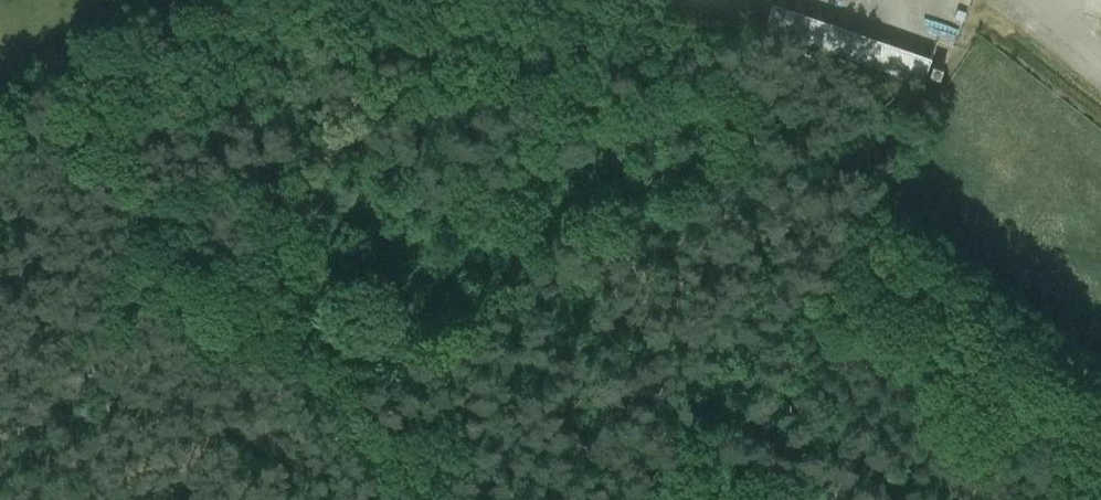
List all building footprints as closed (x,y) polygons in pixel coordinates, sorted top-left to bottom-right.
[(916,78),(924,53),(768,2),(760,27),(916,78)]
